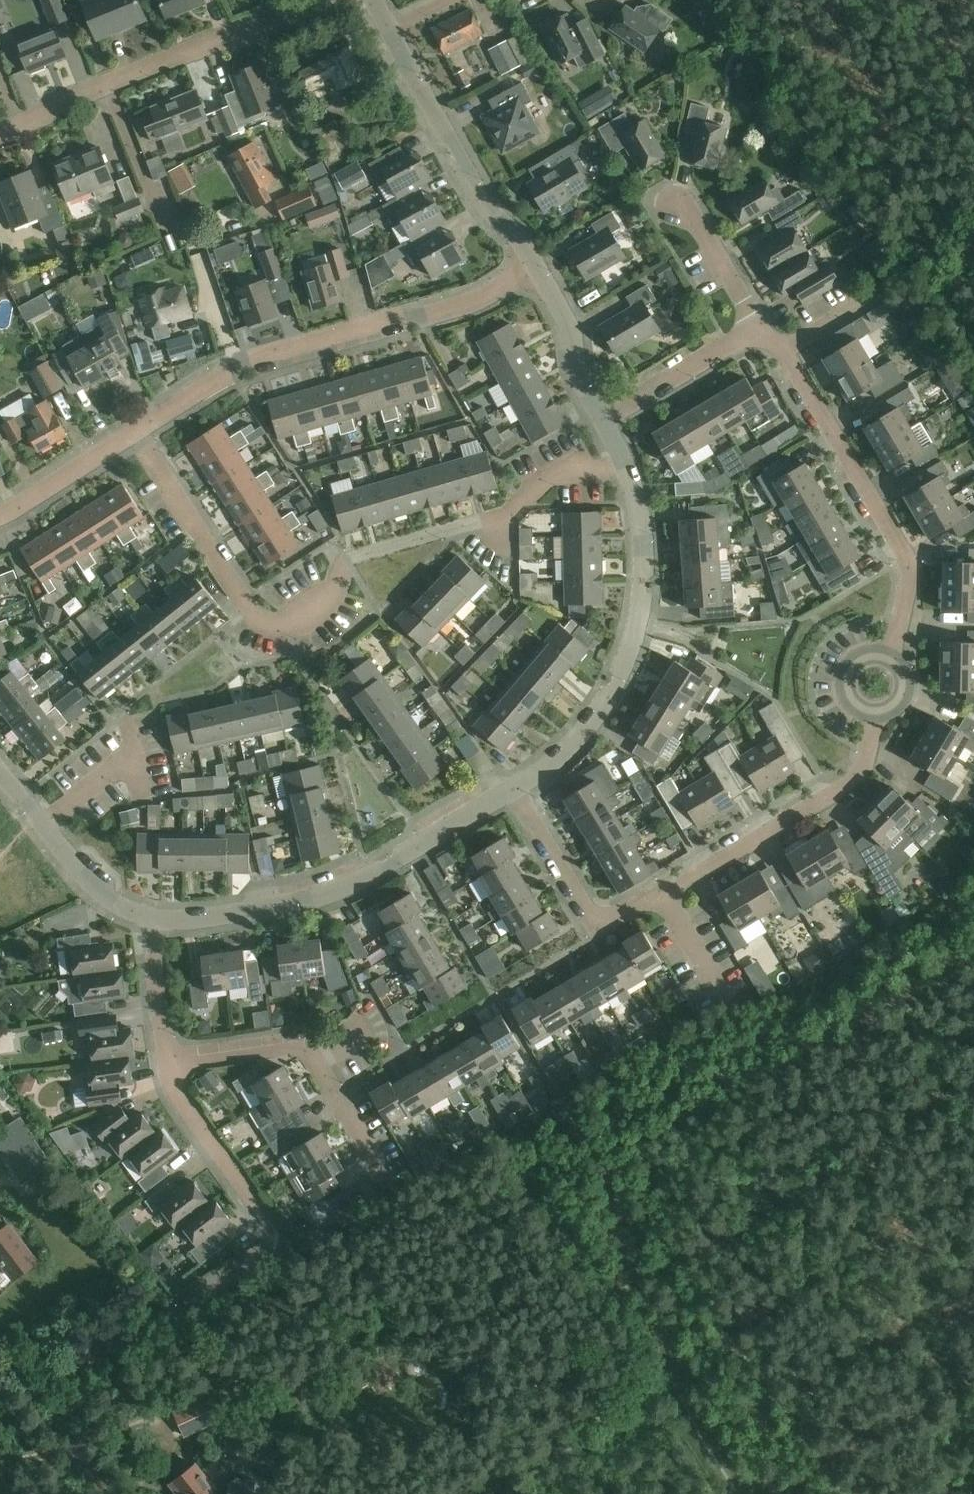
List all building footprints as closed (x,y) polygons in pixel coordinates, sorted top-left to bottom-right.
[(67,19),(59,0),(42,0),(53,25),(67,19)] [(93,26),(98,39),(145,19),(137,0),(88,0),(71,7),(81,31),(93,26)] [(167,18),(204,3),(203,0),(159,0),(167,18)] [(705,4),(709,11),(715,12),(719,9),(720,3),(718,0),(706,0),(705,4)] [(663,31),(672,19),(651,4),(647,10),(642,7),(637,8),(635,11),(626,5),(609,29),(644,52),(660,29),(663,31)] [(444,54),(483,34),(470,9),(431,29),(444,54)] [(586,18),(573,25),(567,14),(542,26),(560,64),(574,57),(579,68),(605,55),(586,18)] [(47,68),(45,64),(66,55),(55,28),(17,44),(28,70),(30,70),(32,74),(47,68)] [(741,50),(750,44),(741,31),(732,36),(741,50)] [(501,74),(520,65),(507,40),(489,50),(501,74)] [(324,58),(325,59),(299,71),(309,93),(325,85),(324,82),(325,81),(333,77),(338,89),(363,78),(348,47),(324,58)] [(212,61),(221,80),(231,76),(222,56),(212,61)] [(277,91),(279,87),(276,80),(272,78),(268,80),(262,64),(233,76),(239,93),(237,97),(227,100),(238,128),(265,118),(267,114),(266,110),(278,105),(273,93),(277,91)] [(461,89),(472,84),(465,69),(454,74),(461,89)] [(673,75),(674,78),(679,81),(683,81),(684,79),(684,69),(675,73),(673,75)] [(488,100),(494,111),(483,117),(503,152),(515,145),(520,146),(524,144),(525,139),(538,132),(523,105),(532,100),(521,82),(488,100)] [(196,90),(152,107),(158,122),(146,126),(152,142),(178,131),(177,127),(206,115),(196,90)] [(581,105),(588,117),(602,109),(594,97),(581,105)] [(709,107),(691,103),(684,131),(696,134),(689,161),(717,168),(720,155),(722,156),(725,154),(726,148),(725,145),(723,145),(727,128),(705,123),(709,107)] [(238,133),(228,107),(217,111),(227,137),(238,133)] [(308,122),(316,137),(339,127),(332,111),(308,122)] [(633,126),(625,113),(598,128),(613,153),(627,145),(641,170),(666,155),(645,119),(633,126)] [(581,177),(584,165),(577,152),(584,149),(578,139),(554,154),(560,164),(531,182),(541,201),(537,203),(543,212),(577,193),(586,187),(581,177)] [(368,141),(360,144),(365,155),(373,151),(368,141)] [(272,200),(265,185),(275,180),(254,142),(227,157),(255,209),(272,200)] [(416,151),(411,154),(406,157),(400,146),(368,164),(380,185),(389,180),(398,197),(398,198),(414,189),(432,179),(416,151)] [(96,198),(116,190),(99,147),(53,165),(67,201),(93,190),(96,198)] [(334,174),(339,182),(348,178),(351,184),(366,176),(358,162),(334,174)] [(167,172),(178,190),(192,182),(181,163),(167,172)] [(31,174),(0,186),(0,192),(13,225),(38,215),(45,233),(64,225),(52,195),(41,199),(31,174)] [(119,221),(144,211),(139,198),(138,199),(129,176),(117,181),(126,204),(114,208),(119,221)] [(324,204),(337,199),(327,176),(315,181),(324,204)] [(778,186),(771,190),(764,178),(728,200),(743,224),(767,210),(773,220),(805,201),(799,191),(785,199),(778,186)] [(309,185),(290,193),(299,213),(318,205),(309,185)] [(398,197),(382,206),(368,214),(371,220),(386,213),(394,227),(403,222),(412,239),(412,240),(435,227),(445,221),(430,193),(420,199),(414,189),(398,198),(398,197)] [(336,205),(324,209),(328,221),(340,216),(336,205)] [(771,272),(807,251),(793,227),(803,221),(797,211),(775,224),(781,234),(757,248),(771,272)] [(611,233),(621,227),(612,212),(591,224),(597,235),(573,249),(583,268),(580,270),(585,280),(625,256),(611,233)] [(362,228),(357,220),(348,225),(349,229),(352,234),(362,228)] [(412,240),(412,239),(403,243),(414,265),(423,260),(428,268),(426,274),(432,276),(433,278),(435,277),(440,278),(442,272),(466,259),(451,231),(440,237),(435,227),(412,240)] [(863,229),(855,238),(864,246),(872,237),(863,229)] [(221,254),(240,253),(239,239),(220,240),(221,254)] [(869,250),(872,256),(879,257),(885,254),(887,247),(883,241),(876,239),(870,243),(869,250)] [(70,240),(56,246),(62,261),(76,255),(70,240)] [(17,249),(6,251),(9,268),(20,266),(17,249)] [(260,253),(269,280),(282,275),(273,249),(260,253)] [(331,263),(302,272),(313,309),(343,301),(336,280),(348,277),(340,249),(328,252),(331,263)] [(117,271),(134,263),(128,250),(111,257),(117,271)] [(771,272),(785,296),(809,282),(818,296),(840,283),(831,268),(827,271),(825,267),(820,265),(817,267),(807,251),(771,272)] [(371,288),(395,275),(383,254),(365,264),(371,288)] [(656,269),(661,278),(675,270),(669,261),(656,269)] [(102,272),(89,276),(92,287),(106,283),(102,272)] [(248,326),(278,315),(265,280),(236,291),(248,326)] [(659,329),(645,306),(656,300),(647,285),(626,297),(632,307),(603,325),(614,343),(610,346),(616,355),(659,329)] [(190,315),(182,289),(166,294),(164,289),(140,297),(149,328),(153,327),(157,340),(171,335),(167,322),(190,315)] [(26,321),(36,316),(29,303),(19,308),(26,321)] [(82,337),(105,378),(124,368),(119,360),(130,354),(118,310),(109,312),(108,311),(96,318),(101,327),(84,336),(82,337)] [(835,380),(869,359),(857,339),(870,331),(862,317),(836,332),(845,346),(823,359),(835,380)] [(488,362),(521,344),(510,323),(477,341),(488,362)] [(172,358),(195,352),(190,334),(167,340),(172,358)] [(63,350),(64,352),(54,358),(66,379),(76,373),(85,389),(105,378),(82,337),(63,347),(63,350)] [(155,368),(148,342),(133,346),(140,372),(155,368)] [(521,344),(488,362),(499,382),(532,364),(521,344)] [(399,363),(410,401),(424,397),(428,410),(436,407),(433,394),(422,357),(399,363)] [(869,359),(835,380),(847,400),(869,387),(875,398),(904,380),(892,360),(875,370),(869,359)] [(64,386),(49,360),(32,369),(46,396),(64,386)] [(410,401),(399,363),(378,370),(392,420),(399,418),(396,405),(410,401)] [(543,384),(532,364),(499,382),(510,402),(543,384)] [(453,382),(464,376),(459,368),(448,375),(453,382)] [(392,420),(378,370),(356,376),(366,413),(381,409),(384,422),(385,422),(392,420)] [(366,413),(356,376),(334,382),(348,433),(356,431),(352,417),(366,413)] [(468,383),(464,376),(453,382),(457,390),(468,383)] [(745,421),(745,420),(751,430),(781,413),(763,382),(752,388),(746,378),(727,389),(745,421)] [(334,382),(312,388),(323,426),(337,422),(341,435),(348,433),(334,382)] [(554,404),(543,384),(510,402),(521,422),(554,404)] [(875,448),(910,428),(904,418),(911,414),(905,404),(914,398),(908,387),(879,404),(885,414),(863,428),(875,448)] [(323,426),(312,388),(290,395),(304,445),(312,443),(308,430),(323,426)] [(745,421),(727,389),(708,400),(727,432),(745,421)] [(304,445),(290,395),(267,401),(278,439),(293,434),(297,447),(304,445)] [(37,451),(66,435),(68,434),(48,399),(27,410),(27,412),(16,418),(16,416),(2,424),(13,444),(27,436),(26,434),(27,433),(37,451)] [(708,400),(689,411),(708,443),(727,432),(708,400)] [(554,404),(521,422),(532,442),(565,424),(554,404)] [(472,413),(476,420),(487,414),(483,406),(472,413)] [(708,443),(689,411),(671,422),(689,454),(708,443)] [(385,422),(390,440),(397,438),(392,420),(385,422)] [(689,454),(671,422),(652,434),(676,475),(695,464),(689,454)] [(916,466),(938,453),(919,422),(910,428),(875,448),(888,469),(910,456),(916,466)] [(249,434),(255,430),(251,424),(241,430),(229,438),(220,423),(187,444),(201,465),(245,437),(249,434)] [(455,428),(459,440),(467,438),(463,425),(455,428)] [(255,430),(249,434),(253,441),(265,433),(261,426),(255,430)] [(785,432),(790,440),(800,434),(795,426),(785,432)] [(488,441),(499,434),(495,427),(484,433),(488,441)] [(459,440),(455,428),(447,430),(450,442),(459,440)] [(343,441),(339,447),(341,454),(353,450),(348,433),(341,435),(343,441)] [(499,434),(488,441),(492,448),(503,442),(499,434)] [(249,443),(245,437),(201,465),(214,485),(246,464),(238,451),(249,443)] [(419,438),(411,440),(414,453),(423,450),(419,438)] [(414,453),(411,440),(403,443),(406,455),(414,453)] [(304,445),(309,463),(317,461),(312,443),(304,445)] [(745,453),(752,464),(766,456),(760,445),(745,453)] [(376,450),(367,453),(371,465),(379,463),(376,450)] [(486,451),(464,458),(474,494),(497,487),(486,451)] [(345,459),(349,471),(357,469),(354,457),(345,459)] [(474,494),(464,458),(442,464),(452,500),(474,494)] [(737,458),(723,466),(726,471),(729,477),(744,469),(737,458)] [(349,471),(345,459),(337,461),(340,474),(349,471)] [(784,501),(816,482),(804,463),(794,469),(787,459),(757,477),(774,507),(784,501)] [(916,517),(951,497),(944,486),(950,483),(945,473),(948,471),(942,460),(920,473),(926,484),(904,497),(916,517)] [(266,469),(271,477),(280,471),(275,463),(266,469)] [(246,464),(214,485),(227,506),(271,477),(267,471),(255,478),(246,464)] [(452,500),(442,464),(420,471),(430,507),(452,500)] [(430,507),(420,471),(398,477),(409,513),(430,507)] [(273,477),(278,485),(285,480),(280,472),(273,477)] [(706,480),(704,481),(705,493),(715,493),(728,484),(722,474),(713,480),(706,480)] [(275,484),(271,477),(227,506),(240,526),(272,505),(264,491),(275,484)] [(409,513),(398,477),(376,483),(387,519),(409,513)] [(705,493),(704,481),(675,483),(676,496),(705,493)] [(827,501),(816,482),(784,501),(795,520),(827,501)] [(376,483),(354,490),(365,526),(387,519),(376,483)] [(144,548),(137,537),(129,526),(144,517),(123,484),(102,497),(130,541),(137,552),(144,548)] [(365,526),(354,490),(332,496),(342,532),(365,526)] [(130,541),(102,497),(82,510),(103,543),(116,534),(124,546),(130,541)] [(916,517),(929,538),(951,525),(958,538),(973,528),(973,511),(970,513),(964,503),(957,507),(951,497),(916,517)] [(306,498),(296,504),(301,512),(311,506),(306,498)] [(827,501),(795,520),(785,526),(790,534),(800,528),(806,538),(838,519),(827,501)] [(681,542),(729,539),(726,504),(690,507),(691,519),(679,520),(681,542)] [(272,505),(240,526),(253,546),(297,518),(296,517),(292,511),(281,518),(272,505)] [(548,527),(547,508),(530,509),(532,528),(548,527)] [(320,532),(329,526),(330,525),(319,509),(309,515),(320,532)] [(82,510),(62,523),(90,567),(96,563),(89,552),(103,543),(82,510)] [(550,532),(561,532),(560,510),(549,511),(550,532)] [(563,536),(601,535),(600,512),(563,512),(563,536)] [(768,524),(762,513),(750,517),(753,527),(757,529),(756,529),(769,525),(768,524)] [(301,524),(297,518),(253,546),(266,567),(299,546),(289,531),(301,524)] [(806,538),(796,544),(807,563),(849,538),(838,519),(806,538)] [(90,567),(62,523),(41,536),(62,569),(76,560),(83,572),(90,567)] [(759,537),(771,533),(769,525),(756,529),(757,529),(759,537)] [(519,537),(532,537),(532,528),(519,528),(519,537)] [(774,542),(771,533),(759,537),(761,545),(774,542)] [(743,546),(755,543),(752,534),(740,538),(743,546)] [(601,558),(601,535),(563,536),(564,559),(601,558)] [(62,569),(41,536),(21,550),(49,594),(56,589),(49,578),(62,569)] [(532,537),(519,537),(519,545),(532,545),(532,537)] [(860,557),(849,538),(807,563),(825,592),(856,574),(850,563),(860,557)] [(730,547),(729,539),(681,542),(683,564),(719,561),(718,548),(730,547)] [(973,587),(973,549),(969,548),(968,562),(942,562),(942,586),(973,587)] [(159,561),(167,572),(178,563),(169,553),(159,561)] [(441,573),(443,575),(468,600),(486,582),(458,555),(441,573)] [(602,581),(601,558),(564,559),(564,582),(602,581)] [(784,576),(779,559),(767,563),(772,579),(784,576)] [(719,561),(683,564),(684,585),(721,583),(719,561)] [(119,567),(105,576),(111,585),(125,576),(119,567)] [(765,576),(762,568),(750,572),(753,580),(765,576)] [(14,570),(1,575),(4,583),(17,578),(14,570)] [(520,582),(532,582),(532,573),(520,574),(520,582)] [(443,575),(429,590),(454,615),(468,600),(443,575)] [(172,583),(167,576),(159,582),(165,588),(164,589),(172,598),(162,606),(183,632),(200,618),(172,583)] [(179,577),(172,583),(200,618),(218,604),(197,578),(187,586),(180,576),(179,577)] [(603,604),(602,581),(564,582),(565,605),(603,604)] [(532,582),(520,582),(520,591),(533,591),(532,582)] [(732,582),(721,583),(684,585),(686,607),(700,606),(701,619),(735,616),(732,582)] [(0,586),(0,596),(8,592),(5,584),(0,586)] [(942,586),(942,610),(968,611),(968,623),(973,623),(973,587),(942,586)] [(115,604),(126,596),(120,587),(109,595),(115,604)] [(454,615),(429,590),(415,605),(440,629),(454,615)] [(779,602),(787,600),(786,594),(781,592),(776,594),(779,602)] [(440,629),(415,605),(412,602),(395,620),(423,647),(440,629)] [(146,603),(138,610),(167,645),(183,632),(162,606),(153,613),(146,603)] [(48,610),(45,620),(58,624),(61,613),(48,610)] [(138,625),(129,633),(150,659),(167,645),(138,610),(130,616),(138,625)] [(517,618),(526,627),(532,621),(523,612),(517,618)] [(97,613),(91,618),(94,622),(98,627),(104,622),(97,613)] [(490,619),(499,628),(505,622),(496,613),(490,619)] [(526,627),(517,618),(511,624),(520,633),(526,627)] [(10,629),(6,619),(0,622),(0,632),(10,629)] [(34,619),(21,624),(24,632),(37,627),(34,619)] [(499,628),(490,619),(484,625),(493,634),(499,628)] [(94,622),(85,629),(104,652),(95,660),(116,686),(133,672),(104,637),(105,636),(94,622)] [(543,643),(570,666),(573,668),(589,649),(559,624),(543,643)] [(0,632),(0,656),(7,654),(2,642),(14,638),(10,629),(0,632)] [(105,636),(104,637),(133,672),(150,659),(129,633),(120,640),(112,631),(105,636)] [(941,666),(973,667),(973,631),(967,631),(967,643),(941,642),(941,666)] [(399,640),(389,647),(397,657),(407,650),(399,640)] [(493,643),(487,649),(496,658),(502,652),(493,643)] [(543,643),(530,659),(556,682),(570,666),(543,643)] [(460,650),(469,659),(475,653),(466,644),(460,650)] [(496,658),(487,649),(481,656),(490,664),(496,658)] [(401,664),(412,657),(407,650),(397,657),(396,657),(401,664)] [(469,659),(460,650),(454,656),(463,665),(469,659)] [(98,700),(116,686),(95,660),(86,667),(78,657),(70,664),(98,700)] [(417,664),(412,657),(401,664),(406,671),(417,664)] [(663,680),(704,705),(722,676),(692,657),(685,667),(675,661),(663,680)] [(355,699),(384,678),(370,658),(338,680),(353,701),(355,699)] [(556,682),(530,659),(516,675),(543,698),(556,682)] [(57,679),(67,671),(61,663),(51,671),(54,675),(57,679)] [(941,666),(940,690),(966,691),(966,703),(973,703),(973,667),(941,666)] [(35,681),(28,673),(19,681),(11,671),(0,680),(0,708),(35,681)] [(51,671),(36,683),(41,689),(42,690),(57,679),(54,675),(51,671)] [(425,674),(410,685),(415,693),(431,683),(425,674)] [(463,674),(457,680),(466,689),(472,683),(463,674)] [(543,698),(516,675),(503,691),(530,714),(543,698)] [(396,696),(384,678),(355,699),(368,716),(396,696)] [(734,678),(727,688),(733,691),(739,681),(734,678)] [(466,689),(457,680),(451,687),(460,696),(466,689)] [(663,680),(652,698),(683,717),(689,706),(699,712),(704,705),(663,680)] [(41,689),(35,681),(0,708),(0,710),(12,726),(39,705),(31,696),(41,689)] [(427,700),(437,693),(432,685),(421,693),(427,700)] [(272,692),(273,695),(281,730),(305,724),(296,687),(272,692)] [(54,706),(55,707),(62,715),(77,703),(84,697),(76,688),(54,706)] [(503,691),(489,707),(516,730),(530,714),(503,691)] [(437,693),(427,700),(431,707),(442,699),(437,693)] [(273,695),(252,700),(260,734),(281,730),(273,695)] [(77,703),(82,709),(90,703),(85,696),(84,697),(77,703)] [(408,713),(396,696),(368,716),(380,733),(408,713)] [(683,717),(652,698),(640,716),(671,736),(678,740),(682,732),(676,728),(683,717)] [(260,734),(252,700),(232,705),(240,739),(260,734)] [(756,747),(777,781),(795,770),(791,764),(804,756),(772,702),(757,710),(773,736),(756,747)] [(39,705),(12,726),(26,743),(62,715),(55,707),(46,714),(39,705)] [(232,705),(212,709),(220,744),(240,739),(232,705)] [(516,730),(489,707),(473,726),(503,751),(519,732),(516,730)] [(212,709),(191,714),(199,748),(220,744),(212,709)] [(199,748),(191,714),(191,711),(167,717),(175,754),(199,748)] [(408,713),(380,733),(392,750),(420,729),(408,713)] [(68,723),(62,715),(26,743),(40,761),(66,740),(58,730),(68,723)] [(437,715),(423,727),(432,739),(446,727),(437,715)] [(671,736),(640,716),(628,735),(638,742),(632,752),(652,765),(671,736)] [(923,737),(957,758),(963,747),(973,752),(973,750),(973,721),(966,716),(957,730),(935,717),(923,737)] [(451,735),(462,727),(457,720),(446,728),(451,735)] [(699,728),(708,737),(714,731),(705,722),(699,728)] [(462,727),(451,735),(456,742),(467,734),(462,727)] [(708,737),(699,728),(693,734),(702,743),(708,737)] [(433,747),(420,729),(392,750),(404,767),(433,747)] [(713,739),(718,748),(730,741),(723,730),(713,739)] [(957,758),(923,737),(910,758),(932,771),(924,785),(951,801),(959,787),(945,778),(957,758)] [(777,781),(756,747),(739,757),(730,741),(716,749),(743,793),(755,786),(759,792),(777,781)] [(433,747),(404,767),(401,769),(416,789),(447,767),(433,747)] [(296,748),(287,750),(290,763),(299,761),(296,748)] [(743,793),(716,749),(703,757),(712,773),(695,783),(716,817),(734,806),(730,801),(743,793)] [(290,763),(287,750),(279,752),(282,765),(290,763)] [(254,758),(245,760),(248,773),(257,771),(254,758)] [(248,773),(245,760),(237,762),(240,775),(248,773)] [(216,765),(217,776),(227,775),(224,763),(216,765)] [(288,798),(322,790),(325,789),(319,765),(282,774),(288,798)] [(632,784),(643,777),(639,770),(628,776),(632,784)] [(273,776),(275,796),(284,795),(282,775),(273,776)] [(213,776),(205,777),(206,790),(214,789),(213,776)] [(206,790),(205,777),(196,778),(197,790),(206,790)] [(643,777),(632,784),(637,791),(648,785),(643,777)] [(670,778),(656,786),(682,829),(695,822),(698,828),(716,817),(695,783),(679,793),(670,778)] [(606,800),(595,780),(563,799),(575,818),(606,800)] [(886,785),(871,800),(903,832),(913,842),(921,833),(923,835),(931,827),(938,833),(949,822),(942,815),(939,817),(918,797),(909,805),(891,787),(889,788),(886,785)] [(322,790),(288,798),(293,818),(327,810),(322,790)] [(233,793),(225,794),(226,807),(235,806),(233,793)] [(226,807),(225,794),(216,795),(217,808),(226,807)] [(251,806),(264,803),(262,794),(249,797),(251,806)] [(614,795),(606,800),(575,818),(586,837),(617,818),(611,808),(619,803),(614,795)] [(182,798),(183,811),(191,810),(190,797),(182,798)] [(183,811),(182,798),(173,799),(174,811),(183,811)] [(893,874),(910,857),(904,851),(913,842),(903,832),(871,800),(856,815),(859,819),(857,820),(871,834),(870,835),(870,839),(873,841),(861,854),(868,866),(888,900),(902,890),(893,874)] [(266,811),(264,803),(251,806),(253,814),(266,811)] [(161,814),(161,805),(148,805),(148,814),(161,814)] [(654,821),(666,814),(661,807),(650,814),(654,821)] [(120,812),(123,825),(139,821),(136,808),(120,812)] [(9,810),(0,809),(0,829),(7,830),(9,810)] [(327,810),(293,818),(297,838),(332,829),(327,810)] [(666,814),(654,821),(659,828),(670,822),(666,814)] [(617,818),(586,837),(597,855),(636,832),(631,823),(623,828),(617,818)] [(335,829),(332,829),(297,838),(303,862),(340,853),(335,829)] [(828,830),(807,842),(828,877),(839,870),(842,876),(851,870),(853,874),(868,866),(861,854),(855,844),(841,852),(828,830)] [(638,844),(639,838),(636,832),(597,855),(608,874),(639,855),(634,846),(638,844)] [(972,832),(966,842),(973,847),(973,833),(972,832)] [(670,847),(681,841),(677,833),(666,840),(670,847)] [(162,869),(162,834),(137,834),(137,872),(162,872),(162,869)] [(162,834),(162,869),(183,869),(183,834),(162,834)] [(203,834),(183,834),(183,869),(203,869),(203,834)] [(224,834),(203,834),(203,869),(224,869),(224,834)] [(224,834),(224,869),(224,873),(249,873),(249,834),(224,834)] [(511,859),(511,860),(515,858),(503,837),(472,856),(483,875),(483,876),(511,859)] [(255,849),(268,846),(266,838),(253,841),(255,849)] [(828,877),(807,842),(787,854),(800,877),(788,884),(804,911),(816,903),(807,889),(828,877)] [(270,854),(268,846),(255,849),(257,857),(270,854)] [(443,855),(437,858),(443,869),(450,865),(443,855)] [(645,865),(639,855),(608,874),(619,893),(651,874),(650,874),(659,869),(656,863),(651,862),(645,865)] [(483,876),(483,875),(479,877),(490,896),(522,878),(511,860),(511,859),(483,876)] [(738,883),(759,917),(770,911),(773,917),(783,911),(788,920),(800,912),(784,886),(772,893),(759,871),(738,883)] [(490,896),(497,907),(488,912),(493,920),(501,915),(533,897),(522,878),(490,896)] [(759,917),(738,883),(718,895),(731,917),(719,925),(735,951),(747,944),(739,929),(759,917)] [(449,885),(437,892),(442,900),(453,894),(454,893),(449,885)] [(418,915),(422,913),(411,893),(379,912),(386,922),(382,924),(381,931),(383,935),(418,915)] [(442,900),(446,908),(459,901),(454,893),(453,894),(442,900)] [(543,914),(533,897),(501,915),(513,934),(517,932),(517,931),(544,915),(543,914)] [(45,919),(50,931),(70,924),(66,911),(45,919)] [(547,912),(543,914),(544,915),(517,931),(517,932),(528,950),(559,932),(547,912)] [(383,935),(379,937),(382,943),(388,944),(392,942),(398,952),(429,933),(418,915),(383,935)] [(464,937),(475,931),(471,923),(460,930),(464,937)] [(858,929),(852,933),(859,944),(865,940),(858,929)] [(475,931),(464,937),(468,945),(479,938),(475,931)] [(642,974),(643,973),(661,962),(643,931),(623,943),(625,947),(626,947),(642,974)] [(429,933),(398,952),(404,963),(400,966),(404,973),(440,952),(429,933)] [(59,951),(66,950),(69,974),(74,973),(75,977),(81,976),(81,975),(116,970),(116,969),(112,943),(92,945),(90,934),(57,938),(59,951)] [(353,953),(364,947),(360,939),(349,946),(353,953)] [(335,950),(322,952),(320,940),(299,943),(304,978),(304,977),(324,975),(330,992),(348,985),(335,950)] [(277,946),(279,956),(262,958),(266,984),(271,983),(273,998),(289,996),(292,991),(291,987),(306,985),(304,977),(304,978),(299,943),(277,946)] [(368,954),(364,947),(353,953),(357,961),(368,954)] [(626,947),(625,947),(607,958),(626,989),(645,978),(643,973),(642,974),(626,947)] [(822,950),(816,953),(823,964),(829,961),(822,950)] [(257,961),(245,963),(244,951),(222,954),(227,989),(248,986),(251,1001),(262,999),(257,961)] [(440,952),(404,973),(402,974),(407,983),(413,979),(420,990),(424,987),(424,986),(451,970),(440,952)] [(227,989),(222,954),(201,957),(205,982),(190,984),(193,1009),(209,1007),(206,992),(227,989)] [(756,979),(767,972),(758,957),(747,964),(756,979)] [(626,989),(607,958),(589,969),(608,1000),(617,995),(622,1003),(631,998),(626,989)] [(724,980),(742,973),(735,958),(718,964),(724,980)] [(486,975),(497,969),(493,961),(482,968),(486,975)] [(424,986),(424,987),(430,997),(423,1002),(428,1010),(467,987),(455,967),(451,970),(424,986)] [(81,975),(81,976),(81,977),(69,978),(71,989),(72,992),(76,994),(77,1003),(77,1004),(78,1004),(79,1016),(107,1012),(105,1000),(126,997),(122,969),(116,969),(116,970),(81,975)] [(589,969),(570,980),(589,1011),(588,1011),(593,1020),(599,1016),(600,1012),(597,1006),(608,1000),(589,969)] [(766,975),(754,982),(763,997),(775,990),(766,975)] [(375,990),(386,984),(382,976),(371,983),(375,990)] [(589,1011),(570,980),(552,991),(570,1022),(588,1011),(589,1011)] [(386,984),(375,990),(379,998),(390,991),(386,984)] [(679,1003),(687,998),(680,987),(672,992),(679,1003)] [(552,991),(534,1002),(533,1002),(552,1033),(570,1022),(552,991)] [(533,1002),(534,1002),(531,997),(511,1009),(533,1045),(552,1033),(533,1002)] [(646,1007),(639,1011),(646,1023),(653,1018),(646,1007)] [(646,1023),(639,1011),(632,1016),(638,1027),(646,1023)] [(397,1028),(409,1022),(404,1014),(393,1021),(397,1028)] [(110,1031),(108,1015),(79,1020),(81,1035),(89,1034),(93,1061),(128,1056),(128,1057),(134,1056),(130,1028),(110,1031)] [(501,1058),(520,1046),(501,1015),(481,1027),(484,1031),(485,1031),(501,1058)] [(609,1029),(602,1034),(608,1045),(616,1040),(609,1029)] [(484,1031),(466,1042),(489,1080),(498,1074),(494,1068),(504,1062),(501,1058),(485,1031),(484,1031)] [(643,1035),(633,1040),(639,1049),(648,1044),(643,1035)] [(632,1041),(622,1047),(628,1056),(638,1050),(632,1041)] [(466,1042),(447,1053),(466,1084),(477,1078),(483,1088),(490,1083),(489,1080),(466,1042)] [(565,1056),(572,1067),(579,1062),(572,1051),(565,1056)] [(612,1051),(608,1053),(594,1062),(600,1073),(618,1062),(612,1051)] [(429,1064),(447,1095),(448,1095),(454,1105),(463,1100),(457,1090),(466,1084),(447,1053),(429,1064)] [(93,1061),(87,1062),(91,1090),(87,1090),(89,1106),(121,1102),(119,1086),(132,1084),(128,1057),(128,1056),(93,1061)] [(572,1067),(565,1056),(554,1062),(555,1063),(561,1073),(567,1069),(572,1067)] [(561,1073),(555,1063),(545,1069),(555,1085),(571,1076),(567,1069),(561,1073)] [(429,1064),(410,1075),(429,1106),(447,1095),(429,1064)] [(293,1085),(282,1066),(261,1079),(255,1069),(233,1082),(239,1093),(245,1089),(247,1092),(254,1094),(257,1092),(263,1102),(293,1085)] [(217,1082),(210,1072),(200,1078),(207,1088),(217,1082)] [(535,1089),(542,1084),(536,1073),(528,1078),(535,1089)] [(410,1075),(392,1086),(413,1121),(412,1122),(415,1126),(419,1123),(421,1116),(419,1112),(429,1106),(410,1075)] [(392,1086),(390,1082),(370,1093),(389,1125),(399,1118),(402,1122),(408,1124),(412,1122),(413,1121),(392,1086)] [(263,1102),(250,1110),(269,1144),(291,1131),(283,1116),(304,1103),(293,1085),(263,1102)] [(505,1091),(498,1096),(505,1107),(512,1102),(505,1091)] [(532,1102),(536,1109),(550,1101),(546,1093),(532,1102)] [(505,1107),(498,1096),(491,1100),(497,1111),(505,1107)] [(119,1105),(112,1110),(92,1125),(103,1139),(106,1137),(123,1159),(128,1156),(127,1155),(156,1134),(155,1133),(139,1111),(129,1119),(119,1105)] [(461,1118),(453,1122),(447,1126),(454,1137),(467,1129),(461,1118)] [(495,1134),(488,1122),(474,1130),(481,1143),(495,1134)] [(160,1130),(155,1133),(156,1134),(127,1155),(128,1156),(144,1177),(138,1182),(145,1192),(169,1174),(161,1164),(178,1152),(160,1130)] [(300,1145),(291,1131),(269,1144),(289,1177),(333,1151),(322,1132),(300,1145)] [(0,1150),(21,1183),(48,1166),(27,1133),(0,1150)] [(431,1135),(424,1140),(430,1151),(438,1147),(431,1135)] [(430,1151),(424,1140),(416,1144),(423,1155),(430,1151)] [(344,1169),(333,1151),(289,1177),(306,1206),(339,1186),(333,1176),(344,1169)] [(208,1202),(192,1181),(175,1193),(168,1184),(145,1201),(152,1211),(159,1206),(176,1229),(181,1225),(180,1224),(209,1203),(208,1202)] [(213,1199),(208,1202),(209,1203),(180,1224),(181,1225),(197,1246),(191,1251),(200,1264),(224,1246),(217,1237),(221,1234),(221,1230),(220,1229),(230,1221),(213,1199)] [(304,1221),(300,1233),(313,1237),(316,1224),(304,1221)] [(5,1263),(15,1277),(37,1261),(9,1224),(0,1231),(0,1266),(5,1263)] [(170,1285),(179,1278),(175,1273),(167,1272),(162,1276),(170,1285)] [(208,1394),(173,1409),(185,1437),(220,1421),(208,1394)] [(208,1486),(210,1484),(195,1465),(171,1483),(179,1493),(184,1493),(185,1493),(215,1493),(208,1486)] [(256,1480),(237,1477),(230,1483),(229,1493),(255,1493),(256,1480)]
